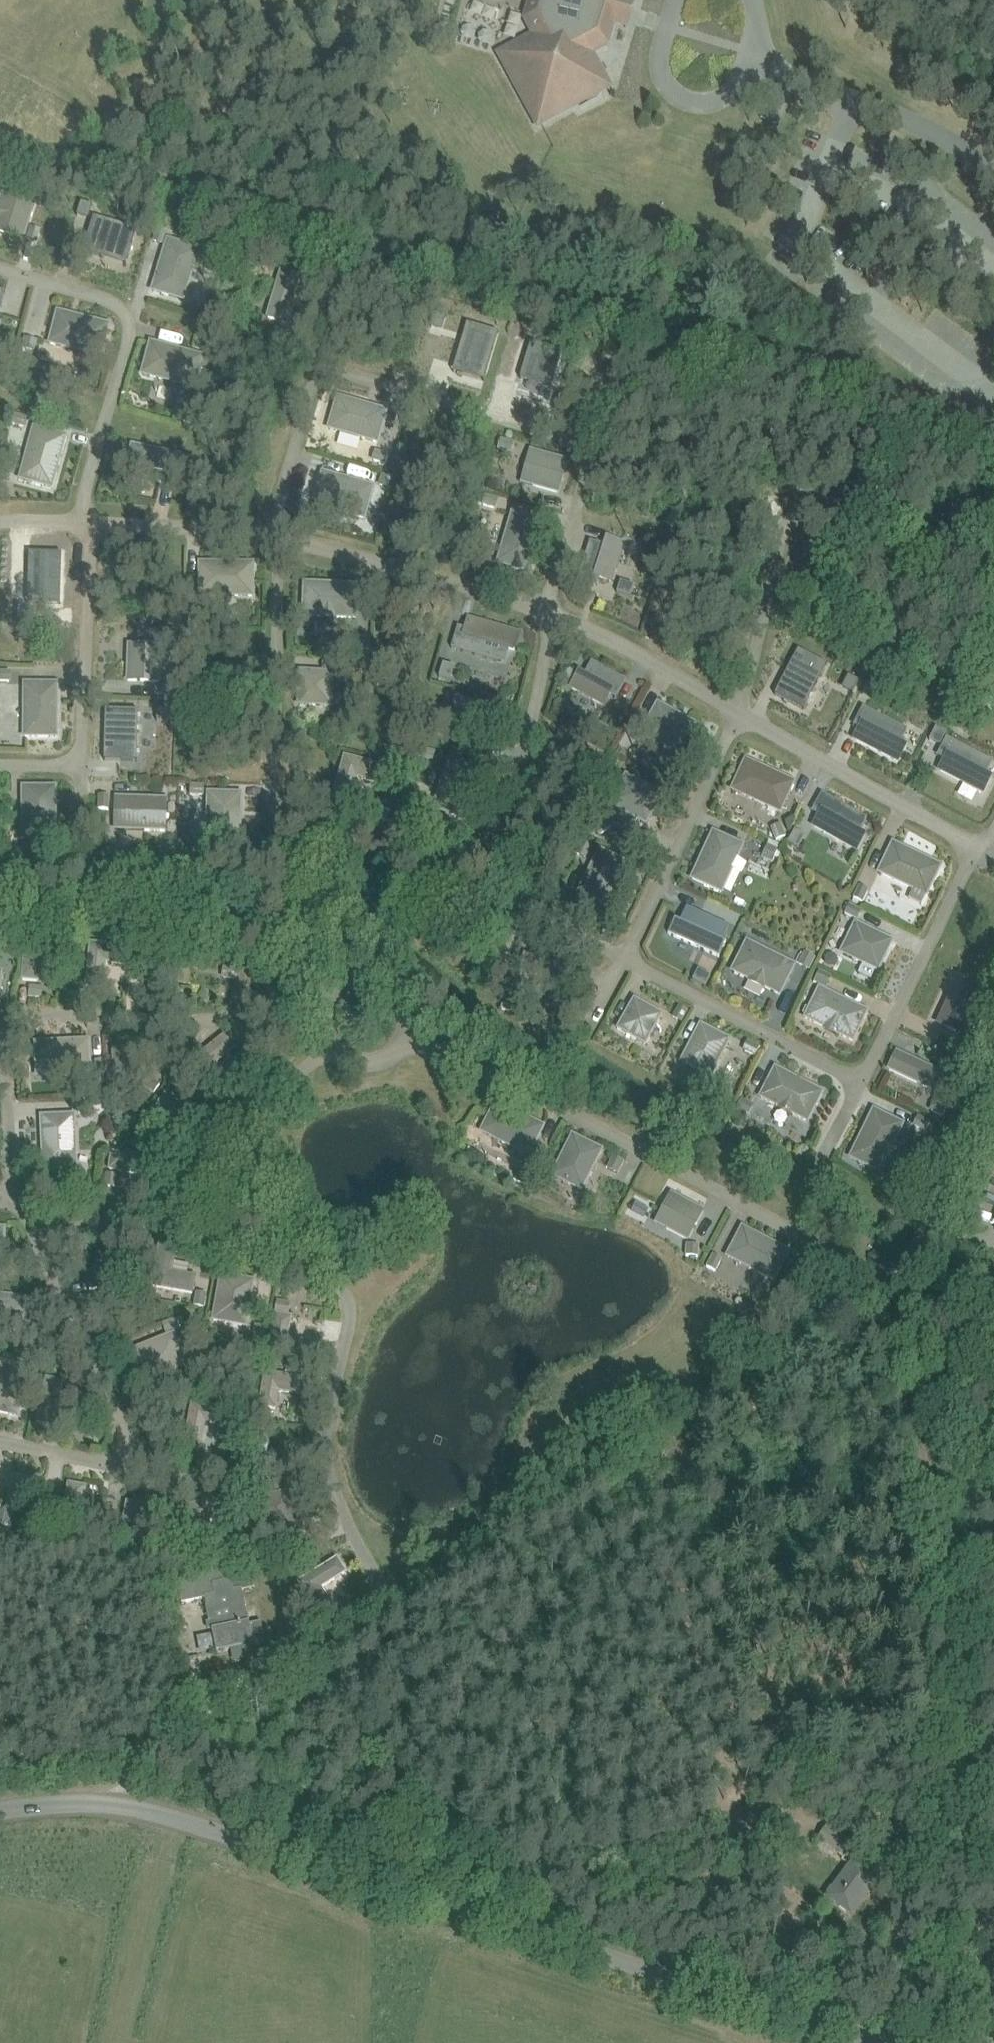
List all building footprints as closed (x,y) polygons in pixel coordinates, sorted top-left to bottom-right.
[(473,20),(501,23),(504,0),(475,0),(473,20)] [(599,90),(607,86),(589,53),(607,44),(614,18),(624,21),(629,6),(619,3),(620,0),(538,0),(533,18),(541,33),(502,54),(539,122),(577,101),(580,106),(601,95),(599,90)] [(34,203),(9,195),(0,223),(0,230),(23,237),(34,203)] [(87,216),(89,205),(91,205),(79,203),(77,216),(77,215),(87,216)] [(128,257),(137,229),(94,216),(83,251),(101,257),(103,250),(128,257)] [(41,228),(32,225),(28,239),(37,242),(41,228)] [(166,232),(157,229),(153,242),(162,245),(166,232)] [(199,249),(168,240),(155,283),(153,284),(152,288),(154,291),(158,293),(160,292),(168,295),(171,287),(186,291),(199,249)] [(265,318),(283,323),(288,306),(298,269),(281,264),(265,318)] [(315,282),(319,269),(308,266),(304,279),(315,282)] [(50,343),(101,356),(107,332),(108,331),(109,326),(108,323),(103,322),(101,323),(58,312),(50,343)] [(441,328),(444,317),(446,317),(435,313),(431,327),(432,325),(441,328)] [(486,373),(498,332),(467,323),(464,335),(466,335),(463,346),(461,345),(455,364),(486,373)] [(37,339),(26,336),(23,347),(35,350),(37,339)] [(202,356),(151,342),(145,366),(143,366),(142,371),(143,375),(148,376),(150,375),(193,387),(202,356)] [(326,428),(377,443),(386,411),(335,396),(326,428)] [(23,427),(26,416),(14,413),(11,423),(23,427)] [(17,479),(50,488),(64,435),(31,426),(17,479)] [(500,439),(497,449),(509,452),(512,442),(500,439)] [(125,463),(178,474),(182,455),(129,444),(125,463)] [(386,464),(388,455),(376,451),(374,461),(386,464)] [(558,492),(566,461),(531,451),(525,472),(529,473),(533,481),(532,484),(558,492)] [(312,503),(363,518),(372,487),(320,472),(312,503)] [(182,478),(168,474),(165,484),(179,488),(182,478)] [(395,478),(383,474),(379,486),(391,489),(395,478)] [(499,498),(485,494),(482,505),(496,509),(499,498)] [(496,564),(528,573),(543,522),(511,513),(496,564)] [(611,581),(623,544),(607,539),(605,546),(590,541),(578,580),(593,584),(596,576),(611,581)] [(198,597),(251,597),(251,563),(198,563),(198,597)] [(300,617),(355,619),(357,585),(301,582),(300,617)] [(619,593),(630,597),(633,587),(622,583),(619,593)] [(200,606),(188,606),(188,621),(200,621),(200,606)] [(451,648),(505,663),(509,650),(516,652),(521,632),(467,617),(464,628),(457,626),(451,648)] [(359,636),(358,650),(370,650),(370,636),(359,636)] [(125,681),(158,682),(159,645),(126,645),(125,681)] [(782,679),(775,694),(804,709),(829,661),(800,646),(787,670),(789,671),(785,680),(782,679)] [(336,658),(323,658),(322,668),(336,669),(336,658)] [(577,669),(570,685),(604,703),(609,694),(616,698),(625,680),(591,661),(585,673),(577,669)] [(448,683),(452,669),(443,666),(439,680),(448,683)] [(10,682),(11,670),(0,670),(0,682),(10,682)] [(296,706),(331,707),(332,672),(297,671),(296,706)] [(851,673),(846,683),(854,688),(853,690),(854,690),(860,677),(850,672),(849,672),(851,673)] [(981,691),(993,698),(993,677),(989,674),(981,691)] [(869,677),(864,688),(875,694),(881,684),(869,677)] [(21,737),(55,737),(55,683),(21,683),(21,737)] [(163,684),(163,695),(175,695),(175,684),(163,684)] [(640,732),(679,753),(696,722),(657,701),(640,732)] [(858,726),(853,737),(897,760),(905,746),(900,743),(907,729),(864,706),(854,724),(858,726)] [(105,733),(104,760),(137,761),(138,710),(105,709),(105,723),(108,723),(107,734),(105,733)] [(157,722),(157,723),(171,723),(171,711),(170,711),(170,713),(159,713),(159,722),(157,722)] [(962,713),(956,725),(965,729),(971,717),(962,713)] [(595,720),(589,730),(601,737),(607,727),(595,720)] [(944,732),(935,727),(929,740),(938,744),(944,732)] [(946,737),(939,751),(947,756),(940,769),(983,791),(990,777),(986,775),(993,761),(946,737)] [(476,752),(476,753),(488,756),(492,742),(491,744),(482,742),(479,753),(476,752)] [(414,756),(414,758),(430,763),(434,751),(418,746),(414,756)] [(334,796),(352,801),(357,778),(377,783),(382,764),(343,755),(334,796)] [(730,790),(779,814),(794,783),(744,759),(730,790)] [(387,783),(399,786),(403,771),(391,768),(387,783)] [(608,805),(645,825),(661,795),(624,775),(608,805)] [(190,794),(202,795),(203,784),(191,784),(190,794)] [(20,787),(20,841),(55,841),(54,787),(20,787)] [(207,791),(206,846),(241,847),(242,792),(207,791)] [(822,793),(812,811),(817,814),(812,825),(856,849),(864,835),(859,832),(867,819),(822,793)] [(110,794),(99,794),(99,809),(110,809),(110,794)] [(115,796),(115,829),(167,830),(167,797),(115,796)] [(13,813),(13,798),(2,799),(3,813),(13,813)] [(771,827),(776,840),(785,837),(781,824),(771,827)] [(791,831),(785,842),(794,847),(800,836),(791,831)] [(721,891),(742,846),(720,836),(720,834),(715,832),(712,833),(710,837),(710,839),(693,878),(721,891)] [(585,859),(591,846),(581,842),(576,855),(585,859)] [(878,873),(919,893),(924,883),(930,886),(940,866),(893,843),(878,873)] [(768,844),(762,857),(771,862),(777,848),(768,844)] [(576,898),(607,913),(631,862),(600,847),(576,898)] [(862,902),(867,891),(858,886),(853,898),(862,902)] [(465,902),(462,919),(472,921),(475,904),(465,902)] [(860,909),(849,903),(845,913),(856,919),(860,909)] [(673,917),(667,932),(718,955),(724,941),(723,941),(729,927),(686,907),(680,920),(673,917)] [(855,920),(839,953),(879,972),(895,939),(855,920)] [(85,986),(104,988),(106,963),(132,966),(133,946),(89,942),(85,986)] [(733,970),(780,994),(794,965),(747,942),(733,970)] [(21,980),(40,982),(41,964),(65,966),(66,948),(23,944),(21,980)] [(814,957),(804,952),(798,964),(808,969),(814,957)] [(153,1003),(173,1005),(179,955),(159,953),(153,1003)] [(137,966),(135,980),(146,981),(148,967),(137,966)] [(225,966),(223,977),(236,979),(238,968),(225,966)] [(831,975),(819,970),(814,982),(825,987),(831,975)] [(697,973),(693,982),(704,987),(708,978),(697,973)] [(43,986),(30,985),(29,995),(42,996),(43,986)] [(803,1019),(852,1043),(868,1012),(819,988),(803,1019)] [(944,1012),(939,1023),(968,1036),(984,1002),(955,988),(948,1003),(950,1004),(946,1013),(944,1012)] [(516,1013),(518,1001),(503,997),(501,1009),(516,1013)] [(617,1030),(644,1046),(661,1015),(634,1000),(617,1030)] [(678,1005),(672,1017),(682,1023),(689,1011),(678,1005)] [(699,1025),(680,1063),(710,1078),(730,1040),(699,1025)] [(247,1041),(239,1029),(229,1036),(237,1048),(247,1041)] [(189,1063),(219,1100),(235,1088),(216,1065),(235,1049),(224,1035),(189,1063)] [(34,1041),(35,1076),(92,1074),(90,1038),(34,1041)] [(748,1040),(742,1050),(755,1057),(760,1046),(748,1040)] [(112,1048),(115,1094),(134,1093),(131,1047),(112,1048)] [(939,1072),(897,1053),(889,1069),(931,1089),(939,1072)] [(107,1060),(96,1060),(96,1074),(107,1074),(107,1060)] [(759,1098),(807,1123),(822,1093),(774,1068),(759,1098)] [(155,1092),(161,1084),(150,1076),(144,1085),(155,1092)] [(155,1106),(189,1130),(200,1115),(166,1091),(155,1106)] [(736,1108),(747,1114),(752,1104),(741,1099),(736,1108)] [(543,1126),(503,1106),(503,1104),(498,1102),(494,1103),(492,1107),(493,1109),(487,1121),(490,1123),(493,1133),(492,1136),(528,1155),(543,1126)] [(849,1159),(879,1174),(903,1125),(873,1110),(849,1159)] [(40,1114),(43,1170),(78,1169),(76,1113),(40,1114)] [(926,1132),(931,1121),(918,1115),(913,1126),(926,1132)] [(149,1134),(136,1132),(133,1149),(146,1151),(149,1134)] [(601,1150),(573,1136),(553,1175),(581,1189),(601,1150)] [(109,1169),(158,1176),(161,1157),(111,1151),(109,1169)] [(623,1161),(613,1157),(607,1168),(617,1174),(624,1161),(623,1161)] [(522,1169),(517,1182),(528,1187),(534,1175),(522,1169)] [(118,1174),(107,1173),(105,1185),(116,1187),(118,1174)] [(672,1194),(662,1214),(665,1215),(667,1224),(666,1227),(687,1239),(702,1210),(672,1194)] [(789,1252),(743,1227),(728,1256),(774,1280),(789,1252)] [(174,1270),(177,1246),(158,1242),(152,1286),(194,1293),(197,1274),(174,1270)] [(100,1270),(103,1288),(138,1282),(132,1244),(113,1248),(117,1268),(100,1270)] [(698,1246),(686,1246),(685,1256),(698,1256),(698,1246)] [(715,1271),(721,1260),(711,1255),(706,1267),(715,1271)] [(212,1321),(248,1327),(255,1279),(219,1274),(212,1321)] [(88,1279),(90,1290),(101,1288),(98,1277),(88,1279)] [(194,1305),(204,1307),(206,1295),(196,1293),(194,1305)] [(277,1300),(275,1309),(289,1312),(291,1303),(277,1300)] [(268,1352),(313,1361),(316,1343),(288,1338),(292,1316),(275,1313),(268,1352)] [(166,1334),(179,1329),(175,1319),(162,1324),(166,1334)] [(266,1326),(254,1324),(252,1338),(264,1340),(266,1326)] [(123,1353),(136,1386),(188,1364),(175,1332),(123,1353)] [(17,1416),(28,1364),(0,1358),(0,1412),(17,1416)] [(264,1372),(258,1408),(276,1411),(280,1392),(302,1396),(305,1379),(264,1372)] [(35,1422),(54,1426),(65,1380),(46,1376),(35,1422)] [(88,1388),(78,1393),(83,1404),(93,1400),(88,1388)] [(191,1401),(184,1443),(202,1446),(206,1423),(226,1426),(229,1408),(191,1401)] [(256,1421),(270,1423),(271,1413),(258,1410),(256,1421)] [(249,1423),(250,1413),(239,1412),(238,1422),(249,1423)] [(4,1526),(24,1529),(32,1479),(12,1475),(4,1526)] [(272,1480),(276,1491),(289,1487),(285,1476),(272,1480)] [(61,1522),(103,1530),(105,1512),(83,1508),(86,1486),(67,1482),(61,1522)] [(255,1501),(269,1545),(302,1535),(288,1490),(255,1501)] [(119,1542),(138,1546),(145,1504),(126,1501),(119,1542)] [(214,1542),(206,1502),(186,1505),(194,1546),(214,1542)] [(53,1521),(41,1515),(36,1526),(49,1531),(53,1521)] [(117,1531),(119,1517),(107,1515),(105,1530),(117,1531)] [(233,1526),(221,1529),(224,1542),(236,1540),(233,1526)] [(186,1529),(171,1532),(174,1543),(188,1540),(186,1529)] [(297,1580),(324,1624),(339,1615),(323,1587),(346,1573),(337,1557),(297,1580)] [(204,1598),(212,1633),(216,1652),(265,1642),(261,1622),(249,1624),(242,1590),(253,1588),(248,1566),(177,1581),(181,1603),(204,1598)] [(325,1626),(331,1635),(343,1628),(337,1618),(325,1626)] [(817,1838),(847,1860),(857,1846),(827,1824),(817,1838)] [(828,1897),(851,1914),(875,1881),(852,1864),(828,1897)]
